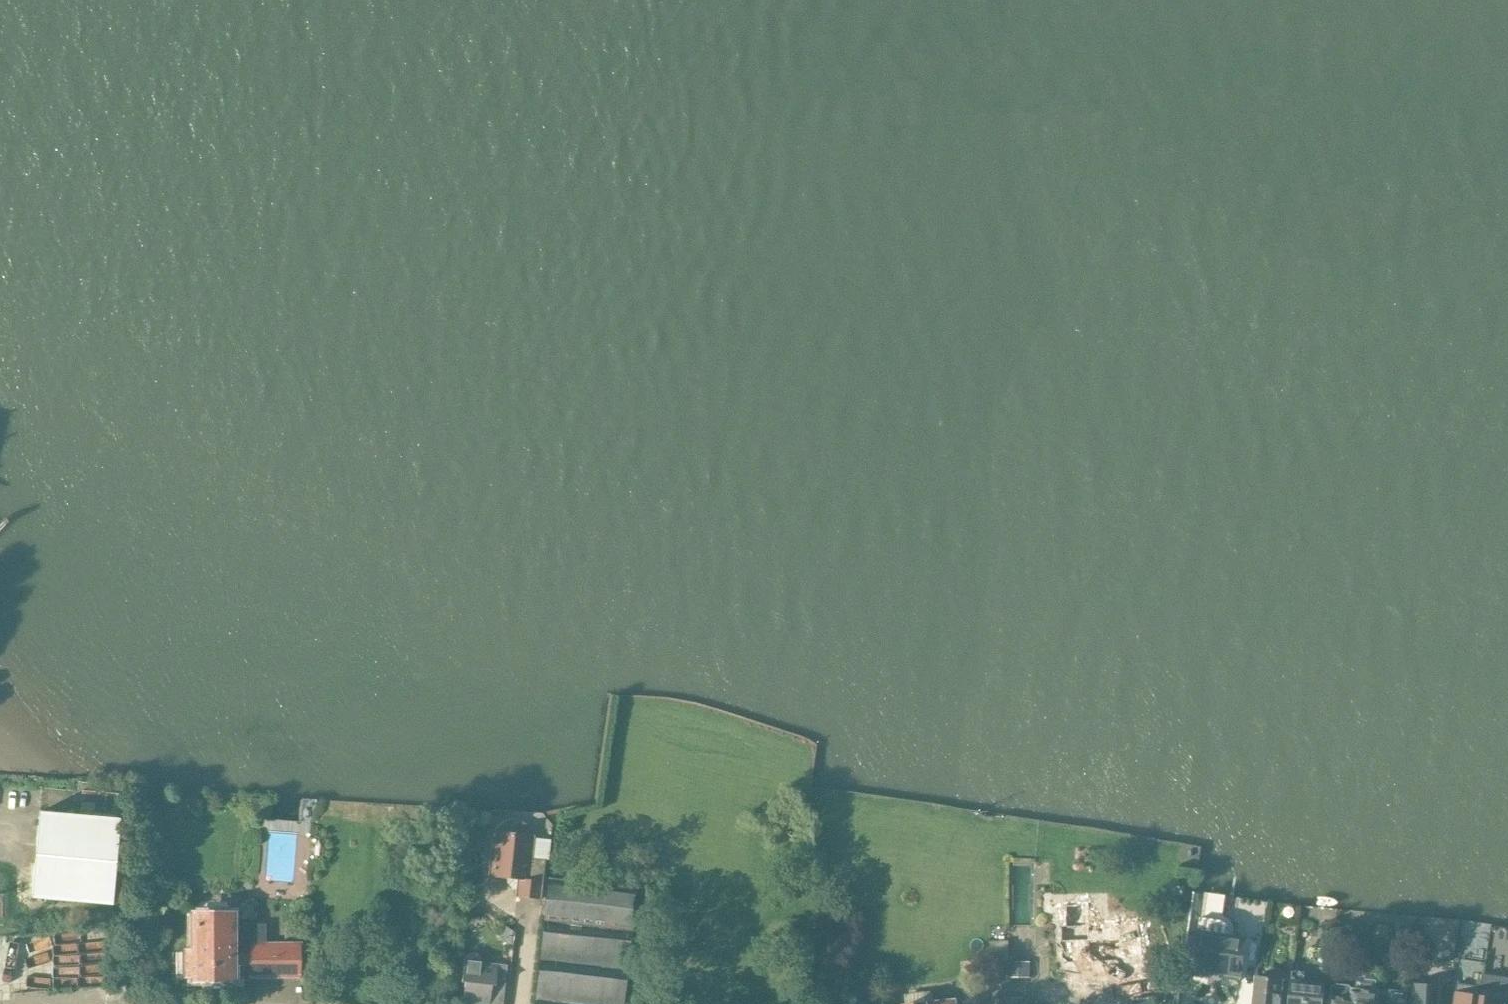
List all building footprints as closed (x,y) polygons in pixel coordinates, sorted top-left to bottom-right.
[(111,905),(118,819),(40,813),(33,899),(111,905)] [(543,859),(530,857),(533,834),(531,834),(530,831),(529,829),(527,826),(526,824),(524,822),(521,821),(519,820),(516,819),(513,818),(511,818),(508,819),(505,819),(503,820),(500,822),(498,823),(496,825),(495,827),(493,830),(491,830),(486,875),(505,877),(505,881),(510,887),(514,888),(513,896),(539,898),(543,859)] [(637,887),(547,878),(534,1003),(624,1003),(637,887)] [(1115,924),(1116,917),(1116,916),(1116,914),(1116,913),(1115,912),(1115,910),(1114,909),(1114,908),(1113,906),(1113,905),(1112,904),(1111,903),(1110,902),(1109,901),(1108,900),(1107,899),(1105,899),(1104,898),(1103,898),(1101,897),(1100,897),(1099,897),(1097,896),(1096,896),(1095,896),(1093,896),(1092,897),(1090,897),(1089,897),(1088,898),(1087,899),(1085,899),(1084,900),(1083,901),(1082,902),(1081,903),(1080,904),(1079,905),(1078,906),(1078,907),(1077,909),(1077,910),(1076,911),(1076,913),(1076,914),(1076,915),(1076,928),(1077,948),(1088,947),(1089,968),(1150,965),(1153,934),(1115,930),(1115,924)] [(491,901),(482,915),(505,929),(506,927),(512,918),(511,914),(491,901)] [(300,977),(300,943),(263,943),(263,926),(241,926),(241,953),(229,953),(229,916),(194,916),(194,949),(184,949),(184,968),(188,973),(195,972),(195,978),(229,977),(229,964),(249,963),(249,977),(300,977)] [(1241,976),(1246,938),(1227,936),(1228,928),(1228,927),(1227,925),(1226,923),(1225,922),(1224,921),(1222,921),(1201,918),(1194,966),(1223,970),(1222,973),(1241,976)] [(1336,928),(1335,940),(1345,941),(1347,929),(1336,928)] [(508,964),(484,961),(483,957),(480,954),(477,952),(473,952),(469,953),(466,955),(464,959),(462,980),(465,981),(462,1003),(503,1003),(508,964)] [(1029,963),(1010,963),(1010,977),(1029,977),(1029,963)] [(1284,974),(1280,969),(1272,969),(1266,972),(1266,978),(1256,977),(1254,1003),(1281,1003),(1284,974)] [(1152,1003),(1178,1003),(1181,971),(1155,972),(1152,1003)] [(1324,984),(1304,982),(1305,972),(1293,971),(1289,1003),(1322,1003),(1324,984)] [(1478,1003),(1507,1003),(1507,1002),(1507,995),(1507,978),(1484,975),(1481,995),(1480,995),(1478,1003)] [(1330,1003),(1409,1003),(1410,992),(1390,990),(1389,995),(1379,994),(1379,992),(1376,991),(1377,981),(1358,979),(1357,989),(1352,989),(1349,986),(1335,984),(1333,987),(1332,998),(1331,997),(1330,1003)] [(1414,1003),(1440,1003),(1441,985),(1415,983),(1414,1003)] [(1480,995),(1479,995),(1481,987),(1458,983),(1455,1003),(1478,1003),(1480,995)]
